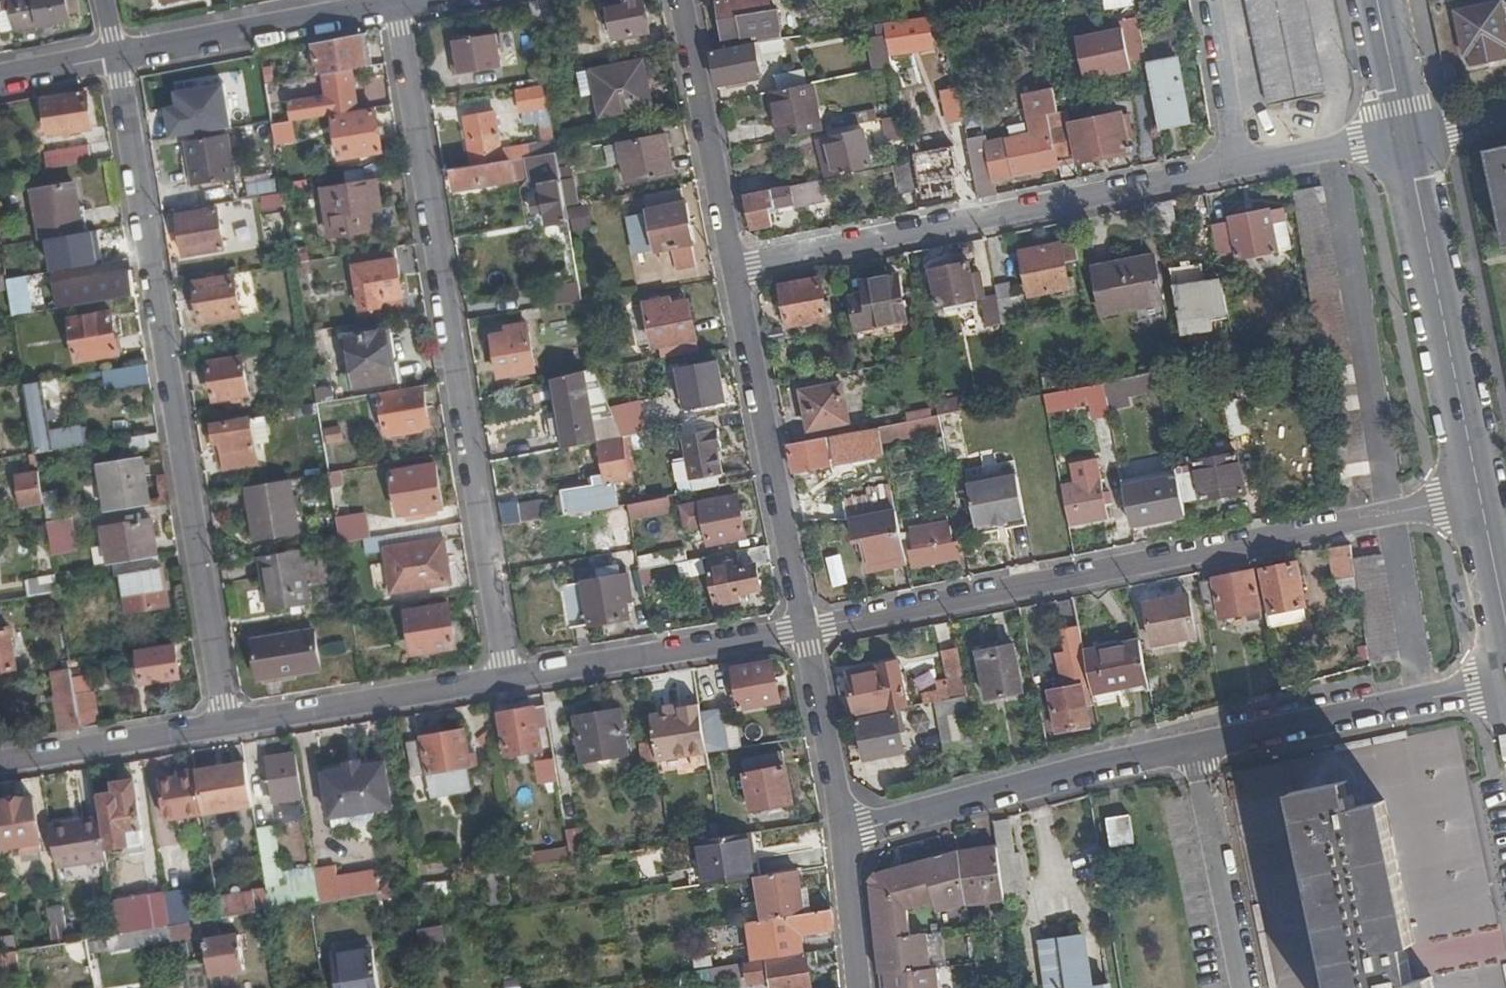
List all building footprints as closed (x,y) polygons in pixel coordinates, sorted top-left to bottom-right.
[(14,29),(68,18),(64,0),(8,0),(10,7),(14,29)] [(535,1),(538,26),(559,24),(557,0),(543,0),(535,1)] [(644,0),(626,0),(627,5),(608,9),(614,40),(649,34),(644,0)] [(758,0),(730,0),(718,2),(723,39),(744,36),(745,46),(761,44),(780,41),(775,13),(770,14),(761,15),(758,0)] [(768,0),(758,0),(761,15),(770,14),(768,0)] [(979,0),(963,0),(965,11),(980,9),(979,0)] [(1136,0),(1106,0),(1106,9),(1137,7),(1136,0)] [(1272,105),(1314,97),(1298,0),(1251,0),(1272,105)] [(1314,97),(1328,94),(1309,0),(1298,0),(1314,97)] [(1503,3),(1459,12),(1467,54),(1505,46),(1505,17),(1503,3)] [(14,29),(10,7),(0,8),(0,31),(0,33),(14,29)] [(1146,59),(1137,16),(1121,20),(1122,28),(1078,37),(1087,79),(1133,70),(1131,62),(1146,59)] [(372,66),(368,34),(358,36),(365,67),(372,66)] [(893,65),(886,34),(868,38),(874,70),(893,65)] [(449,61),(452,78),(499,69),(495,37),(452,45),(454,59),(449,61)] [(355,69),(350,38),(313,45),(317,75),(322,75),(349,70),(355,69)] [(761,44),(745,46),(712,52),(719,85),(760,78),(756,52),(762,51),(761,44)] [(1152,86),(1159,123),(1191,116),(1179,58),(1147,64),(1152,86)] [(593,72),(600,116),(652,107),(644,62),(593,72)] [(292,122),(356,111),(349,70),(322,75),(326,97),(288,104),(291,122),(292,122)] [(777,90),(806,84),(804,70),(774,76),(777,90)] [(177,106),(166,108),(171,138),(234,128),(226,83),(175,92),(177,106)] [(823,130),(812,83),(806,84),(777,90),(771,92),(781,139),(823,130)] [(92,128),(86,93),(45,100),(50,135),(92,128)] [(550,117),(546,96),(518,101),(522,122),(535,119),(550,117)] [(847,114),(849,125),(879,119),(876,107),(847,114)] [(1069,107),(1059,111),(1049,113),(1051,124),(1059,160),(1078,156),(1079,160),(1131,150),(1125,122),(1132,120),(1130,110),(1123,111),(1122,108),(1071,119),(1069,107)] [(381,152),(374,112),(334,119),(340,160),(381,152)] [(556,153),(555,148),(553,138),(540,141),(502,147),(496,113),(464,119),(473,167),(510,161),(525,159),(539,156),(556,153)] [(907,137),(903,115),(885,117),(890,140),(907,137)] [(540,141),(553,138),(550,117),(535,119),(540,141)] [(295,140),(292,122),(291,122),(271,126),(274,144),(295,140)] [(1015,174),(1059,164),(1059,160),(1051,124),(1008,134),(1012,155),(1006,157),(1008,170),(1013,170),(1015,174)] [(831,139),(838,172),(874,165),(867,131),(831,139)] [(183,141),(190,186),(232,179),(225,134),(183,141)] [(674,174),(667,135),(621,144),(628,182),(674,174)] [(979,197),(996,193),(986,135),(968,138),(979,197)] [(827,174),(838,172),(831,139),(821,141),(827,174)] [(917,160),(918,166),(953,159),(957,180),(967,178),(960,141),(942,144),(944,154),(917,160)] [(1490,150),(1505,231),(1505,146),(1490,150)] [(47,168),(92,160),(90,147),(45,154),(47,168)] [(561,182),(556,153),(539,156),(544,187),(542,187),(548,226),(560,224),(562,233),(569,233),(565,209),(561,182)] [(544,187),(539,156),(525,159),(528,189),(542,187),(544,187)] [(953,159),(918,166),(924,197),(958,191),(957,180),(953,159)] [(473,167),(453,170),(455,191),(513,182),(510,161),(473,167)] [(901,191),(917,189),(912,161),(895,164),(901,191)] [(270,175),(248,176),(249,195),(271,194),(270,175)] [(383,229),(375,179),(323,188),(330,237),(383,229)] [(565,209),(577,206),(573,180),(561,182),(565,209)] [(771,211),(796,205),(794,195),(800,194),(802,208),(827,204),(822,181),(748,196),(754,228),(772,225),(771,211)] [(39,240),(82,233),(73,183),(31,191),(39,240)] [(263,211),(285,205),(282,192),(260,198),(263,211)] [(676,207),(675,193),(646,199),(649,212),(631,214),(637,254),(672,248),(676,270),(696,267),(693,244),(696,244),(688,205),(676,207)] [(794,195),(796,205),(797,209),(802,208),(800,194),(794,195)] [(1156,202),(1161,230),(1176,229),(1170,199),(1156,202)] [(1238,255),(1277,248),(1272,222),(1283,220),(1280,207),(1229,217),(1229,221),(1212,225),(1221,270),(1241,267),(1238,255)] [(178,216),(184,255),(224,249),(217,210),(178,216)] [(1272,222),(1277,248),(1288,247),(1283,220),(1272,222)] [(1064,262),(1079,259),(1076,241),(1061,244),(1061,243),(1042,247),(1050,290),(1068,287),(1064,262)] [(401,296),(394,248),(352,255),(360,310),(400,306),(399,296),(401,296)] [(1094,267),(1103,313),(1162,301),(1153,255),(1094,267)] [(1209,267),(1207,256),(1197,258),(1200,270),(1209,267)] [(997,297),(996,293),(984,295),(980,271),(971,273),(970,260),(932,267),(940,305),(980,298),(986,325),(1002,322),(1000,312),(997,297)] [(306,263),(294,265),(295,272),(307,271),(306,263)] [(55,282),(126,270),(124,266),(54,277),(55,282)] [(134,294),(130,271),(126,270),(55,282),(59,305),(64,304),(64,307),(134,294)] [(6,273),(0,274),(0,290),(9,289),(7,280),(6,273)] [(1170,280),(1180,331),(1213,325),(1209,313),(1218,311),(1211,278),(1204,279),(1202,273),(1170,280)] [(851,297),(857,334),(907,325),(904,304),(907,304),(906,298),(903,299),(898,274),(861,281),(864,294),(851,297)] [(239,317),(234,277),(195,283),(195,285),(193,286),(195,299),(197,300),(201,323),(239,317)] [(1218,311),(1228,309),(1221,277),(1211,278),(1218,311)] [(782,285),(788,323),(827,316),(821,278),(782,285)] [(13,315),(30,312),(24,287),(7,280),(9,289),(13,315)] [(556,307),(581,303),(579,289),(555,294),(556,307)] [(1022,293),(997,297),(1000,312),(1012,309),(1026,307),(1022,293)] [(647,303),(655,348),(697,339),(689,300),(672,304),(671,299),(647,303)] [(1000,312),(1002,322),(1013,320),(1012,309),(1000,312)] [(112,312),(70,319),(77,361),(119,354),(118,350),(122,349),(121,336),(116,336),(112,312)] [(507,328),(508,333),(493,336),(499,376),(535,371),(528,325),(507,328)] [(346,337),(354,387),(396,380),(388,331),(346,337)] [(306,334),(290,337),(291,349),(308,345),(306,334)] [(249,397),(243,359),(210,365),(210,367),(207,367),(210,384),(213,383),(215,401),(249,397)] [(684,397),(686,408),(726,401),(718,362),(679,369),(684,397)] [(149,381),(146,363),(104,370),(105,387),(149,381)] [(1042,373),(1046,387),(1059,384),(1056,370),(1042,373)] [(1161,386),(1159,370),(1104,381),(1108,406),(1130,402),(1128,392),(1161,386)] [(562,433),(564,449),(598,443),(608,440),(604,422),(593,424),(587,382),(592,380),(589,371),(554,380),(562,433)] [(802,390),(809,429),(848,422),(841,382),(825,385),(824,379),(810,381),(811,388),(802,390)] [(40,380),(24,383),(26,392),(35,453),(84,445),(81,427),(49,433),(46,419),(44,410),(40,380)] [(554,380),(549,381),(555,421),(544,422),(546,435),(562,433),(554,380)] [(1108,406),(1104,381),(1072,387),(1077,405),(1089,403),(1091,418),(1110,414),(1108,406)] [(24,383),(7,386),(8,395),(26,392),(24,383)] [(383,397),(388,433),(429,426),(423,390),(383,397)] [(26,392),(8,395),(18,455),(35,453),(26,392)] [(1233,437),(1253,433),(1247,404),(1227,409),(1233,437)] [(907,420),(931,415),(929,408),(905,411),(907,420)] [(52,409),(44,410),(46,419),(54,418),(52,409)] [(638,433),(651,431),(641,409),(613,416),(615,420),(623,437),(633,435),(638,433)] [(882,440),(942,428),(939,413),(931,415),(907,420),(879,426),(880,433),(882,440)] [(623,437),(615,420),(604,422),(608,440),(623,437)] [(215,446),(222,445),(225,471),(258,466),(251,422),(213,427),(215,446)] [(879,426),(826,436),(828,443),(880,433),(879,426)] [(344,440),(343,430),(331,431),(331,442),(344,440)] [(682,437),(689,479),(721,474),(716,448),(722,446),(717,430),(682,437)] [(826,436),(789,443),(795,470),(883,452),(882,440),(880,433),(828,443),(826,436)] [(937,471),(950,469),(943,434),(934,436),(936,445),(932,445),(937,471)] [(608,440),(598,443),(603,473),(605,485),(616,483),(626,481),(625,450),(635,447),(633,435),(623,437),(608,440)] [(1178,475),(1184,502),(1246,490),(1239,454),(1202,462),(1199,454),(1175,458),(1177,468),(1178,475)] [(99,464),(106,512),(149,504),(141,457),(99,464)] [(416,517),(415,512),(443,508),(436,465),(393,472),(399,515),(406,515),(406,519),(416,517)] [(1123,478),(1124,485),(1178,475),(1177,468),(1146,473),(1123,478)] [(969,483),(1018,474),(1017,469),(968,478),(969,483)] [(21,506),(44,503),(38,471),(16,474),(21,506)] [(340,472),(329,474),(331,490),(342,489),(340,472)] [(605,485),(603,473),(591,475),(593,484),(563,489),(567,514),(604,508),(620,505),(616,483),(605,485)] [(1025,515),(1018,474),(969,483),(975,524),(993,521),(1008,518),(1025,515)] [(1142,523),(1187,514),(1184,502),(1178,475),(1124,485),(1132,523),(1141,522),(1142,523)] [(1063,485),(1070,526),(1112,517),(1109,502),(1107,492),(1104,477),(1063,485)] [(289,481),(247,488),(256,541),(299,534),(289,481)] [(841,502),(845,518),(895,507),(891,491),(841,502)] [(706,528),(709,543),(745,536),(737,496),(702,503),(706,528)] [(670,511),(667,497),(645,500),(628,504),(631,519),(670,511)] [(518,502),(521,522),(547,518),(544,498),(518,502)] [(687,532),(706,528),(702,503),(682,507),(687,532)] [(895,507),(845,518),(845,522),(853,519),(896,510),(895,507)] [(335,515),(340,543),(363,539),(374,537),(370,510),(335,515)] [(623,510),(605,513),(609,532),(612,531),(614,544),(628,541),(626,528),(627,528),(623,510)] [(870,570),(907,562),(896,510),(853,519),(857,541),(864,540),(870,570)] [(47,521),(52,555),(63,553),(76,550),(71,517),(47,521)] [(113,564),(158,556),(152,521),(102,528),(107,564),(113,564)] [(910,549),(914,565),(960,557),(957,541),(954,541),(951,525),(911,532),(914,548),(910,549)] [(374,537),(363,539),(365,553),(387,550),(394,592),(433,585),(449,583),(450,582),(442,526),(374,537)] [(1336,578),(1356,576),(1352,557),(1350,542),(1330,546),(1336,578)] [(772,562),(768,545),(737,552),(740,567),(733,568),(732,563),(711,567),(718,604),(741,599),(739,593),(761,589),(758,565),(772,562)] [(691,547),(639,558),(641,570),(655,568),(694,560),(691,547)] [(300,550),(257,557),(267,612),(309,605),(300,550)] [(711,567),(732,563),(733,568),(740,567),(737,552),(709,557),(711,567)] [(52,555),(55,573),(66,571),(63,553),(52,555)] [(1381,554),(1352,557),(1356,576),(1369,663),(1398,659),(1381,554)] [(160,568),(158,556),(113,564),(114,575),(122,574),(160,568)] [(1270,611),(1305,605),(1306,604),(1297,563),(1263,571),(1270,611)] [(166,606),(160,568),(122,574),(128,613),(166,606)] [(641,570),(643,578),(657,575),(655,568),(641,570)] [(66,571),(55,573),(58,586),(71,584),(70,571),(66,571)] [(1200,583),(1206,613),(1219,610),(1221,618),(1261,610),(1253,571),(1200,583)] [(26,578),(30,595),(59,590),(58,586),(55,573),(54,574),(26,578)] [(617,578),(585,583),(591,624),(629,618),(625,594),(632,592),(629,575),(617,578)] [(449,583),(433,585),(434,592),(449,590),(449,583)] [(591,624),(585,583),(564,586),(570,627),(591,624)] [(1197,636),(1188,593),(1146,601),(1154,644),(1197,636)] [(428,603),(429,607),(408,611),(414,653),(456,647),(453,624),(458,624),(456,609),(450,610),(449,604),(439,606),(438,601),(428,603)] [(1267,612),(1269,622),(1306,615),(1305,605),(1270,611),(1267,612)] [(16,668),(9,628),(0,630),(0,671),(16,668)] [(252,641),(259,679),(321,669),(313,632),(252,641)] [(1093,695),(1150,683),(1141,641),(1084,652),(1093,695)] [(143,683),(179,677),(174,646),(137,652),(143,683)] [(987,699),(1022,692),(1013,646),(997,649),(998,655),(979,659),(987,699)] [(964,684),(958,652),(942,656),(946,677),(948,687),(964,684)] [(848,677),(855,712),(890,704),(886,684),(900,681),(896,660),(880,664),(881,670),(848,677)] [(780,702),(772,662),(726,671),(731,691),(738,690),(741,709),(780,702)] [(1084,664),(1077,665),(1081,684),(1088,682),(1084,664)] [(55,698),(60,731),(80,729),(75,695),(72,678),(71,670),(54,673),(57,695),(55,698)] [(72,678),(75,695),(86,694),(83,676),(72,678)] [(946,677),(933,679),(935,689),(948,687),(946,677)] [(1093,703),(1088,682),(1081,684),(1050,691),(1057,731),(1090,724),(1086,704),(1093,703)] [(935,689),(920,693),(921,703),(935,700),(963,694),(966,694),(964,684),(948,687),(935,689)] [(75,695),(80,729),(97,725),(92,693),(86,694),(75,695)] [(935,700),(944,744),(972,739),(963,694),(935,700)] [(550,734),(545,705),(500,713),(505,743),(515,743),(516,752),(540,749),(538,736),(550,734)] [(701,713),(700,706),(679,709),(680,713),(665,715),(650,717),(654,741),(657,760),(708,753),(701,713)] [(680,713),(679,709),(679,706),(664,707),(665,715),(680,713)] [(902,706),(896,707),(897,712),(858,720),(867,758),(904,751),(900,729),(905,729),(902,706)] [(708,753),(709,756),(728,753),(721,710),(701,713),(708,753)] [(619,712),(576,719),(582,760),(627,753),(619,712)] [(985,721),(972,724),(975,738),(988,736),(985,721)] [(1410,737),(1409,728),(1378,734),(1381,744),(1410,737)] [(469,765),(463,730),(421,737),(421,740),(406,742),(412,773),(427,770),(430,794),(467,788),(463,767),(469,765)] [(975,753),(977,752),(975,739),(972,739),(944,744),(946,758),(959,756),(975,753)] [(646,769),(658,767),(657,760),(654,741),(642,743),(646,769)] [(959,756),(960,761),(969,759),(970,768),(978,767),(975,753),(959,756)] [(303,796),(296,754),(265,759),(267,779),(262,780),(264,792),(271,791),(272,801),(303,796)] [(786,769),(783,756),(746,763),(749,776),(747,777),(753,811),(795,803),(788,768),(786,769)] [(362,770),(365,765),(364,763),(359,760),(350,761),(346,768),(350,771),(362,770)] [(253,805),(247,762),(196,770),(202,810),(202,812),(253,805)] [(385,763),(365,765),(362,770),(350,771),(346,768),(325,772),(332,818),(350,816),(352,821),(360,826),(371,824),(375,817),(377,812),(393,810),(385,763)] [(557,775),(555,763),(539,766),(541,777),(557,775)] [(196,770),(196,768),(175,772),(176,778),(158,780),(164,816),(202,810),(196,770)] [(1431,975),(1412,979),(1406,945),(1413,943),(1383,799),(1351,806),(1346,779),(1293,789),(1334,987),(1434,987),(1431,975)] [(113,788),(114,799),(100,800),(107,852),(143,846),(134,785),(113,788)] [(2,848),(21,845),(22,855),(41,852),(33,798),(13,801),(9,797),(2,797),(0,802),(0,836),(2,848)] [(1133,841),(1129,814),(1107,818),(1112,845),(1133,841)] [(106,859),(99,817),(49,825),(56,868),(106,859)] [(1015,854),(1010,817),(993,821),(997,848),(1002,881),(1023,877),(1019,853),(1015,854)] [(257,828),(256,823),(237,826),(239,845),(245,845),(250,876),(256,876),(258,892),(216,898),(219,918),(259,911),(271,909),(268,894),(263,864),(257,828)] [(268,826),(257,828),(263,864),(273,863),(268,826)] [(571,861),(585,859),(580,830),(566,832),(569,849),(571,861)] [(710,884),(757,876),(763,876),(755,833),(722,837),(703,841),(710,884)] [(1004,897),(1002,881),(997,848),(959,854),(966,901),(966,903),(1004,897)] [(553,864),(571,861),(569,849),(552,851),(553,864)] [(959,854),(958,850),(921,860),(933,904),(935,910),(966,901),(959,854)] [(474,856),(476,866),(491,864),(490,854),(474,856)] [(933,904),(921,860),(880,871),(870,885),(877,941),(911,936),(908,911),(933,904)] [(572,868),(571,861),(553,864),(554,871),(572,868)] [(376,892),(380,892),(376,871),(337,877),(335,866),(315,870),(317,887),(321,902),(376,892)] [(485,875),(487,889),(519,884),(517,870),(485,875)] [(764,920),(806,913),(799,870),(763,876),(757,876),(764,920)] [(310,904),(321,902),(317,887),(268,894),(271,909),(310,904)] [(205,890),(164,896),(169,926),(200,921),(211,920),(205,890)] [(141,931),(167,926),(161,894),(114,902),(118,935),(141,931)] [(68,943),(62,907),(48,909),(53,945),(68,943)] [(803,931),(835,927),(833,909),(806,913),(764,920),(764,922),(770,959),(807,952),(803,931)] [(200,921),(169,926),(167,926),(141,931),(144,945),(203,936),(200,921)] [(420,951),(447,947),(443,926),(417,931),(420,951)] [(144,945),(141,931),(118,935),(107,936),(110,951),(144,945)] [(239,935),(204,940),(209,974),(245,968),(239,935)] [(911,936),(877,941),(881,974),(885,974),(931,969),(928,935),(911,936)] [(16,936),(0,939),(0,954),(16,952),(19,951),(16,936)] [(1110,984),(1091,987),(1084,936),(1041,942),(1048,987),(1110,987),(1110,984)] [(68,943),(53,945),(40,948),(46,976),(92,967),(87,939),(68,943)] [(372,950),(332,955),(337,987),(378,987),(372,950)] [(812,952),(807,952),(770,959),(774,979),(775,987),(814,987),(811,967),(814,966),(812,952)] [(749,983),(774,979),(770,959),(745,963),(746,974),(748,980),(749,983)] [(735,976),(746,974),(745,963),(733,965),(735,976)] [(716,979),(735,976),(733,965),(714,968),(696,971),(697,982),(716,979)] [(885,974),(887,987),(939,987),(937,969),(931,969),(885,974)]
